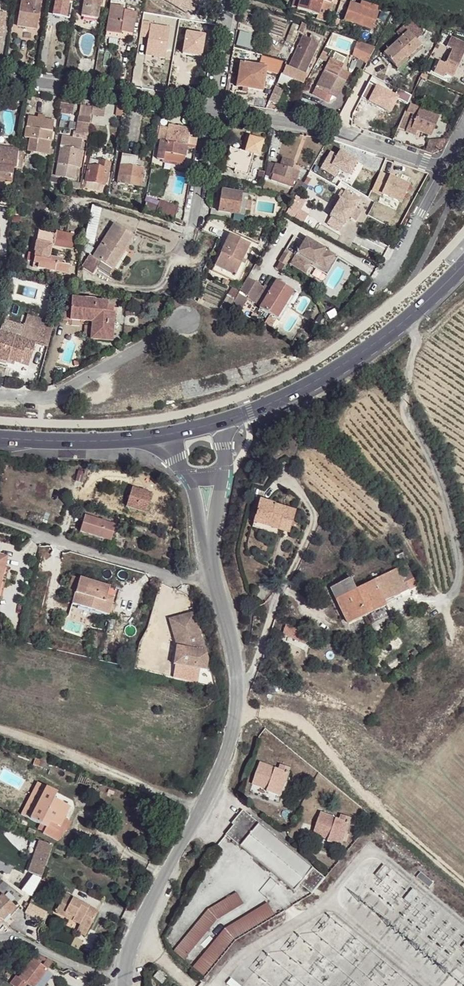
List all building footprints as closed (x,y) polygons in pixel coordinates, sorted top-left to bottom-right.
[(41,0),(21,0),(17,26),(36,29),(41,0)] [(72,0),(58,0),(55,16),(69,19),(72,0)] [(103,0),(82,0),(81,3),(83,4),(81,16),(98,19),(100,7),(102,7),(103,0)] [(135,14),(122,11),(122,9),(124,9),(125,0),(111,0),(105,32),(120,35),(120,32),(132,34),(135,14)] [(300,0),(294,0),(292,7),(297,9),(300,0)] [(332,0),(300,0),(297,9),(317,16),(316,20),(325,22),(329,10),(331,4),(332,0)] [(347,0),(341,0),(337,11),(341,11),(344,10),(347,0)] [(372,21),(376,10),(367,7),(368,6),(361,4),(360,8),(349,4),(343,20),(372,31),(375,22),(372,21)] [(180,21),(143,13),(142,19),(160,22),(159,24),(179,28),(180,21)] [(393,25),(396,20),(391,17),(388,23),(393,25)] [(423,33),(410,20),(402,27),(407,32),(407,31),(415,40),(423,33)] [(206,44),(209,26),(180,21),(179,28),(177,39),(187,41),(186,47),(204,50),(205,44),(206,44)] [(421,46),(415,40),(407,31),(407,32),(402,27),(396,33),(400,38),(383,54),(395,67),(404,58),(406,60),(421,46)] [(258,52),(261,41),(251,38),(251,35),(240,32),(236,46),(258,52)] [(305,74),(321,39),(311,35),(309,39),(303,36),(288,67),(286,66),(282,74),(303,83),(307,75),(305,74)] [(463,53),(463,44),(450,37),(446,47),(453,50),(446,65),(438,61),(434,72),(444,77),(445,74),(453,77),(463,53)] [(366,64),(375,48),(356,41),(352,56),(366,64)] [(280,68),(282,62),(262,57),(260,63),(271,66),(269,72),(277,74),(280,68)] [(397,69),(407,61),(406,60),(404,58),(395,67),(397,69)] [(336,99),(349,74),(340,70),(343,65),(330,59),(311,95),(325,101),(328,95),(336,99)] [(262,91),(266,68),(261,67),(261,65),(256,64),(256,66),(240,63),(236,87),(243,88),(242,92),(246,93),(247,89),(262,91)] [(175,94),(179,70),(159,67),(159,71),(149,69),(145,89),(175,94)] [(277,105),(283,91),(275,87),(269,101),(277,105)] [(72,114),(74,99),(61,97),(59,112),(72,114)] [(103,116),(105,104),(93,102),(91,114),(103,116)] [(301,114),(302,105),(295,104),(290,113),(301,114)] [(430,136),(438,118),(419,110),(420,109),(408,104),(398,128),(415,136),(417,131),(430,136)] [(88,133),(91,110),(80,108),(75,131),(88,133)] [(49,149),(54,121),(43,119),(38,118),(28,117),(24,137),(30,138),(27,151),(49,155),(49,149)] [(195,146),(196,139),(188,137),(190,129),(169,126),(168,128),(157,126),(155,140),(160,140),(156,159),(184,164),(187,146),(189,147),(189,145),(195,146)] [(80,168),(83,152),(80,151),(81,143),(82,140),(61,136),(59,146),(60,147),(55,175),(73,179),(76,167),(80,168)] [(247,175),(254,155),(258,156),(263,141),(249,137),(246,148),(245,152),(241,151),(229,148),(225,166),(234,169),(234,172),(247,175)] [(442,150),(447,141),(443,140),(428,141),(425,152),(432,154),(442,150)] [(18,150),(4,148),(3,155),(0,154),(0,181),(12,183),(14,168),(16,168),(17,160),(18,153),(18,150)] [(140,187),(143,168),(135,167),(137,157),(122,154),(120,165),(121,165),(118,183),(140,187)] [(107,176),(109,166),(110,164),(90,159),(88,167),(85,166),(83,174),(87,174),(86,182),(105,186),(105,183),(108,184),(109,176),(107,176)] [(291,170),(293,163),(283,159),(280,167),(291,170)] [(463,165),(463,164),(460,161),(455,170),(459,173),(463,165)] [(272,174),(275,165),(267,162),(266,172),(272,174)] [(295,183),(298,173),(291,170),(280,167),(275,165),(272,174),(270,180),(292,187),(294,182),(295,183)] [(333,185),(339,175),(326,167),(320,178),(333,185)] [(295,196),(303,183),(298,181),(290,196),(295,196)] [(361,212),(355,208),(360,200),(345,190),(344,192),(336,206),(330,216),(331,217),(328,223),(339,230),(343,224),(345,225),(350,217),(355,221),(361,212)] [(246,200),(247,195),(241,194),(242,194),(221,191),(218,211),(244,215),(245,210),(250,211),(251,201),(246,200)] [(336,206),(344,192),(341,191),(333,205),(336,206)] [(10,196),(1,194),(0,202),(0,203),(6,204),(7,199),(10,200),(10,196)] [(289,203),(290,197),(279,194),(278,200),(289,203)] [(174,218),(178,208),(160,201),(158,207),(155,214),(174,221),(174,218)] [(155,214),(158,207),(145,202),(144,210),(155,214)] [(94,244),(98,207),(89,206),(85,243),(94,244)] [(282,218),(288,209),(284,206),(278,215),(282,218)] [(112,270),(133,236),(114,224),(93,258),(112,270)] [(72,251),(75,235),(56,231),(56,234),(38,231),(34,252),(35,253),(35,254),(33,262),(32,267),(67,274),(69,266),(62,264),(62,260),(49,257),(46,257),(48,246),(51,246),(72,251)] [(243,259),(250,244),(229,234),(212,270),(237,282),(247,261),(243,259)] [(334,256),(305,238),(297,253),(300,255),(298,258),(295,256),(290,265),(304,273),(309,265),(308,264),(310,260),(326,270),(334,256)] [(285,266),(292,254),(285,250),(278,262),(285,266)] [(112,270),(93,258),(89,255),(82,267),(93,274),(97,267),(109,274),(112,270)] [(334,256),(326,270),(310,260),(308,264),(309,265),(327,275),(337,258),(334,256)] [(258,296),(263,287),(247,278),(240,291),(250,296),(249,299),(260,306),(264,300),(258,296)] [(189,300),(198,281),(188,281),(188,300),(189,300)] [(276,319),(293,291),(276,281),(271,289),(265,285),(263,287),(258,296),(264,300),(260,306),(259,309),(269,315),(263,325),(269,329),(276,319)] [(234,300),(239,292),(232,288),(228,297),(234,300)] [(238,313),(247,298),(249,299),(250,296),(240,291),(239,292),(234,300),(229,309),(238,313)] [(229,309),(234,300),(228,297),(220,310),(218,313),(225,317),(229,309)] [(112,312),(106,312),(107,306),(107,302),(95,301),(95,300),(71,299),(70,313),(70,320),(71,320),(92,322),(92,326),(91,335),(91,339),(109,340),(110,328),(113,328),(114,312),(112,312)] [(220,310),(199,300),(197,304),(218,313),(220,310)] [(70,325),(71,320),(70,320),(70,313),(60,312),(57,324),(70,325)] [(47,348),(54,324),(54,323),(27,315),(25,322),(31,324),(32,323),(40,325),(34,345),(47,348)] [(21,337),(24,327),(4,321),(0,331),(21,337)] [(40,325),(32,323),(31,324),(25,322),(24,327),(21,337),(0,331),(0,360),(7,362),(8,360),(14,362),(28,366),(34,345),(40,325)] [(151,494),(131,488),(126,506),(146,513),(151,494)] [(289,532),(295,511),(259,501),(253,522),(289,532)] [(115,526),(84,516),(80,532),(106,540),(108,532),(113,533),(115,526)] [(0,583),(0,599),(1,599),(9,567),(4,567),(0,583)] [(383,602),(416,586),(409,571),(401,575),(397,568),(373,580),(383,602)] [(79,579),(73,577),(68,593),(74,596),(72,604),(108,615),(113,598),(116,599),(119,590),(80,578),(79,579)] [(355,589),(350,578),(331,587),(336,599),(355,589)] [(348,624),(385,606),(383,602),(373,580),(355,589),(336,599),(348,624)] [(310,593),(314,584),(308,582),(304,590),(310,593)] [(206,670),(208,660),(194,612),(168,619),(176,646),(173,665),(206,670)] [(307,640),(310,634),(286,623),(283,629),(307,640)] [(105,634),(92,632),(89,647),(100,649),(101,642),(104,643),(105,634)] [(48,760),(41,757),(38,766),(45,769),(48,760)] [(286,783),(290,773),(289,773),(290,768),(280,765),(279,770),(260,763),(252,785),(267,790),(267,792),(280,797),(285,783),(286,783)] [(57,793),(46,787),(29,819),(40,824),(37,829),(43,832),(42,833),(57,841),(63,830),(68,821),(64,819),(58,816),(64,804),(54,799),(57,793)] [(58,816),(64,819),(70,808),(64,804),(58,816)] [(324,878),(243,810),(232,824),(234,825),(226,835),(294,892),(300,884),(311,893),(324,878)] [(347,833),(350,823),(349,823),(351,818),(341,815),(339,820),(320,814),(313,835),(328,840),(327,842),(341,847),(346,833),(347,833)] [(28,872),(41,876),(52,846),(39,841),(28,872)] [(390,870),(384,865),(375,875),(382,880),(390,870)] [(434,883),(421,872),(416,878),(429,888),(434,883)] [(31,896),(41,879),(33,876),(21,891),(31,896)] [(419,894),(413,889),(404,899),(410,904),(419,894)] [(1,921),(8,914),(9,915),(15,908),(0,893),(0,919),(1,921)] [(217,920),(244,904),(237,893),(208,910),(174,952),(184,960),(217,920)] [(65,894),(56,912),(80,925),(88,930),(98,911),(65,894)] [(26,910),(25,912),(42,921),(46,913),(29,905),(26,903),(24,908),(26,910)] [(234,939),(275,914),(268,903),(225,929),(193,968),(203,976),(234,939)] [(88,930),(80,925),(76,932),(85,936),(88,930)] [(37,954),(18,978),(16,976),(10,984),(12,985),(25,985),(26,984),(29,985),(34,985),(46,971),(47,970),(42,966),(36,962),(41,956),(37,954)] [(52,962),(47,959),(42,966),(47,970),(52,962)] [(34,985),(44,985),(51,976),(46,971),(34,985)] [(166,979),(158,972),(154,977),(162,983),(166,979)]
